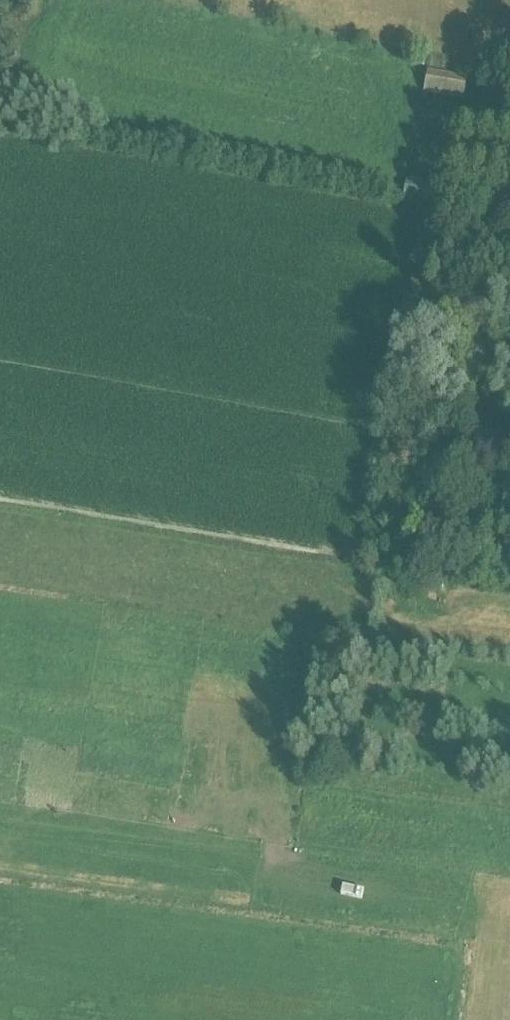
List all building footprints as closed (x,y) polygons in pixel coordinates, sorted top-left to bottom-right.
[(429,66),(423,92),(463,99),(469,73),(429,66)] [(407,176),(402,198),(442,206),(446,184),(407,176)]
